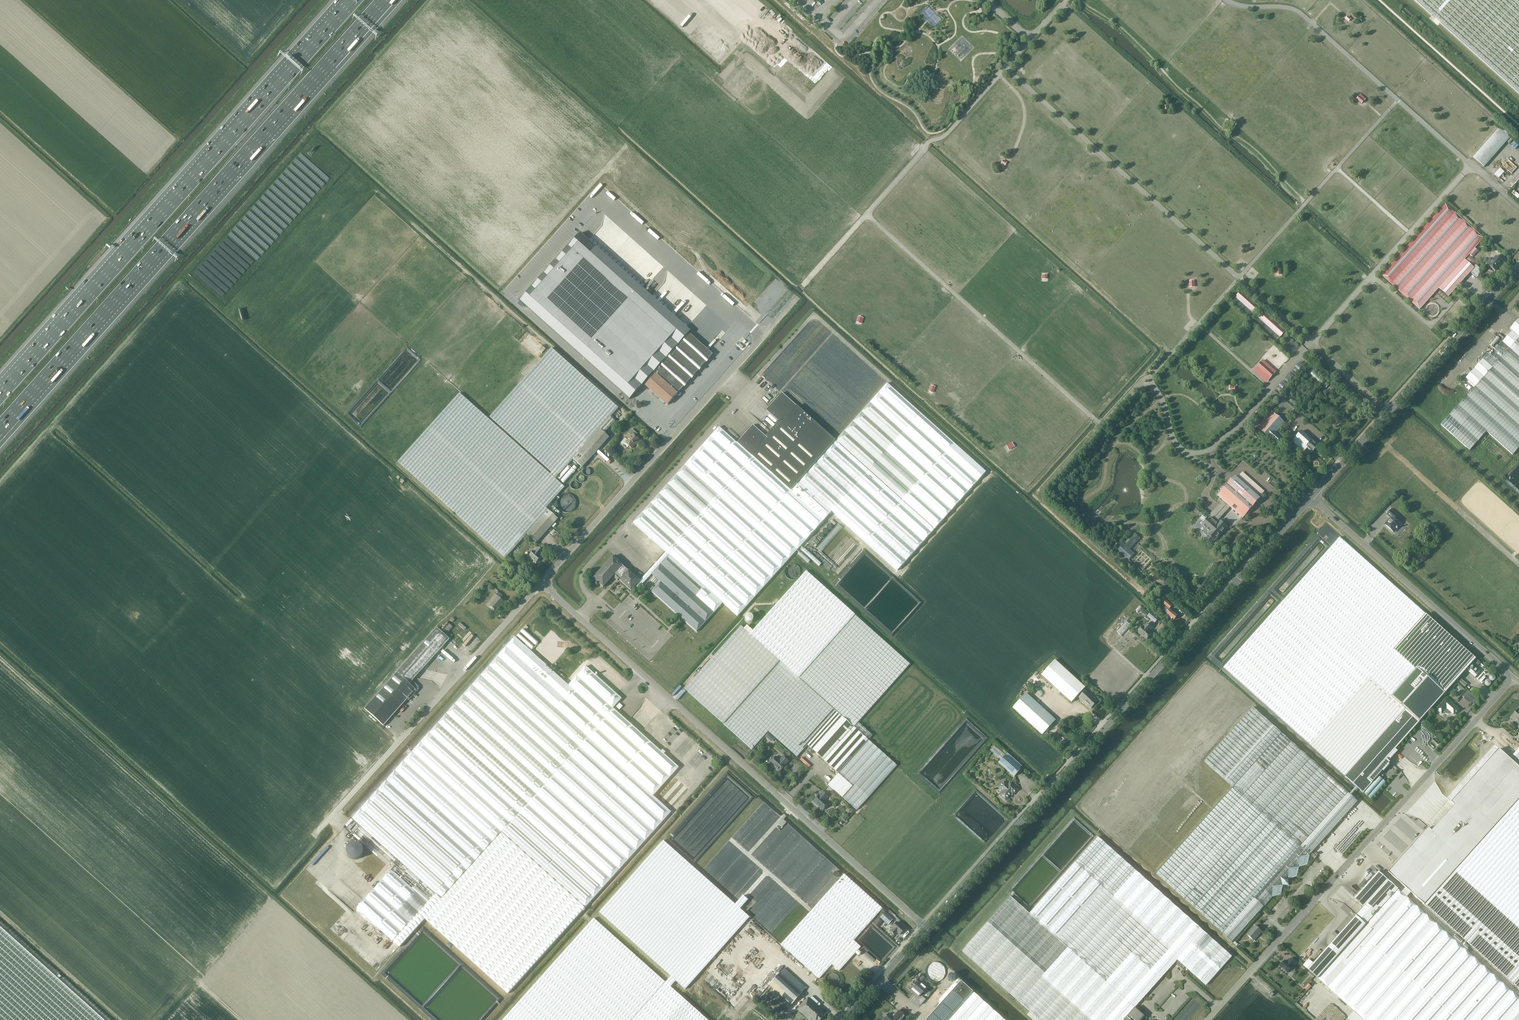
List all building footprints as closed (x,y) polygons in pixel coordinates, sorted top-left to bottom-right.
[(1357,98),(1362,103),(1366,98),(1361,94),(1357,98)] [(1473,157),(1484,166),(1510,136),(1499,127),(1473,157)] [(1500,178),(1505,171),(1500,167),(1495,173),(1500,178)] [(1512,180),(1507,186),(1510,189),(1515,183),(1512,180)] [(1445,204),(1381,275),(1420,310),(1439,288),(1448,297),(1471,272),(1477,277),(1483,271),(1476,265),(1473,267),(1465,260),(1484,238),(1445,204)] [(653,373),(655,375),(657,373),(657,372),(691,335),(689,333),(690,331),(643,289),(585,237),(580,233),(568,247),(520,301),(629,399),(653,373)] [(703,254),(700,259),(711,264),(714,259),(703,254)] [(1486,262),(1495,270),(1500,264),(1501,264),(1503,261),(1496,255),(1492,260),(1489,258),(1486,262)] [(155,257),(146,269),(151,273),(160,261),(155,257)] [(721,274),(725,269),(721,265),(717,270),(721,274)] [(1239,292),(1233,301),(1252,314),(1259,305),(1239,292)] [(1257,319),(1278,338),(1285,331),(1264,312),(1257,319)] [(1518,315),(1518,316),(1508,327),(1510,329),(1495,346),(1492,349),(1489,347),(1475,363),(1463,376),(1475,387),(1441,425),(1470,451),(1487,432),(1495,439),(1513,455),(1518,449),(1518,316),(1518,315)] [(661,380),(655,375),(646,386),(667,405),(677,395),(678,395),(679,396),(680,396),(680,395),(681,394),(680,393),(679,392),(713,355),(691,335),(657,372),(657,373),(663,377),(661,380)] [(552,348),(549,351),(490,417),(557,477),(573,459),(610,418),(610,417),(619,408),(552,348)] [(1276,372),(1263,360),(1254,371),(1267,382),(1276,372)] [(1281,392),(1299,370),(1302,372),(1304,370),(1302,368),(1304,365),(1300,361),(1277,388),(1281,392)] [(1313,371),(1310,375),(1326,388),(1329,385),(1313,371)] [(887,383),(836,441),(790,491),(737,443),(719,427),(633,522),(666,552),(641,580),(639,581),(634,587),(637,590),(652,574),(660,582),(652,591),(697,632),(723,603),(738,616),(832,511),(898,570),(986,472),(887,383)] [(555,479),(550,474),(493,423),(460,393),(398,462),(431,492),(505,558),(527,534),(524,532),(546,508),(564,487),(555,479)] [(836,441),(782,393),(766,410),(779,422),(766,436),(753,425),(737,443),(790,491),(836,441)] [(1285,424),(1271,411),(1257,427),(1275,443),(1276,444),(1282,437),(1277,432),(1285,424)] [(610,418),(573,459),(583,468),(610,438),(605,433),(615,422),(610,418)] [(637,444),(640,441),(635,436),(637,434),(632,429),(628,433),(631,436),(625,443),(632,449),(637,443),(637,444)] [(1292,442),(1293,442),(1303,452),(1307,448),(1312,452),(1318,446),(1302,431),(1292,442)] [(557,477),(560,480),(570,468),(567,466),(557,477)] [(1242,472),(1237,478),(1235,476),(1217,496),(1222,500),(1209,516),(1205,513),(1200,519),(1201,520),(1196,526),(1202,531),(1202,532),(1207,536),(1207,535),(1208,536),(1206,539),(1211,544),(1214,541),(1214,542),(1228,527),(1220,520),(1219,522),(1218,521),(1230,507),(1243,519),(1261,499),(1259,498),(1265,492),(1242,472)] [(558,519),(546,508),(524,532),(527,534),(537,543),(547,531),(558,519)] [(1392,510),(1390,511),(1388,510),(1386,512),(1388,514),(1387,515),(1392,519),(1386,525),(1394,532),(1397,528),(1398,529),(1402,524),(1395,518),(1398,515),(1392,510)] [(817,547),(822,551),(843,528),(839,524),(817,547)] [(1140,538),(1135,534),(1125,545),(1122,543),(1117,549),(1129,560),(1135,554),(1130,550),(1140,538)] [(1397,588),(1383,575),(1340,537),(1295,588),(1284,600),(1224,668),(1266,706),(1345,777),(1363,793),(1366,789),(1373,782),(1369,779),(1373,775),(1375,772),(1420,722),(1446,693),(1476,659),(1426,614),(1397,588)] [(540,556),(543,552),(538,547),(535,551),(534,551),(529,556),(533,560),(534,562),(535,562),(536,562),(538,561),(540,559),(541,557),(540,556)] [(821,562),(805,548),(802,551),(818,565),(821,562)] [(594,579),(597,582),(597,583),(596,583),(596,584),(596,585),(597,585),(598,585),(598,584),(599,583),(603,587),(602,587),(603,587),(615,574),(616,575),(614,578),(617,580),(620,578),(621,579),(620,580),(631,591),(634,587),(639,581),(628,571),(622,566),(612,557),(593,578),(594,579)] [(806,571),(753,631),(747,625),(744,628),(741,626),(685,688),(724,723),(780,661),(799,678),(855,615),(806,571)] [(489,606),(493,609),(493,610),(494,611),(494,610),(496,611),(505,602),(501,598),(503,596),(502,595),(500,592),(498,591),(495,594),(498,596),(489,606)] [(1172,605),(1166,600),(1163,603),(1166,606),(1163,609),(1168,614),(1166,617),(1169,621),(1172,618),(1174,619),(1177,615),(1169,608),(1172,605)] [(1159,618),(1152,611),(1148,616),(1155,622),(1159,618)] [(750,613),(744,618),(749,623),(755,618),(750,613)] [(911,664),(855,615),(799,678),(780,661),(724,723),(752,749),(768,731),(797,757),(807,745),(812,749),(822,758),(821,758),(824,760),(838,773),(828,784),(857,810),(898,767),(856,729),(911,664)] [(1127,621),(1117,631),(1122,635),(1131,625),(1127,621)] [(447,633),(452,627),(447,622),(441,629),(447,633)] [(1149,631),(1153,627),(1148,622),(1144,626),(1143,625),(1138,631),(1147,639),(1152,633),(1149,631)] [(413,681),(415,678),(423,669),(449,639),(450,639),(439,630),(437,627),(367,705),(364,709),(384,726),(386,722),(405,702),(406,700),(416,689),(410,684),(413,681)] [(523,628),(521,632),(536,645),(538,642),(523,628)] [(519,633),(517,636),(532,649),(534,647),(519,633)] [(515,637),(412,751),(352,818),(361,826),(353,835),(392,870),(357,908),(393,941),(436,893),(442,899),(502,832),(585,907),(671,812),(653,796),(679,767),(664,754),(666,752),(662,749),(661,751),(613,708),(622,698),(586,666),(569,685),(515,637)] [(1085,687),(1054,659),(1041,674),(1071,702),(1085,687)] [(580,666),(572,665),(570,663),(569,665),(567,664),(565,666),(568,668),(565,672),(567,673),(568,674),(568,673),(571,676),(580,666)] [(1481,671),(1473,664),(1469,668),(1477,675),(1481,671)] [(1472,701),(1474,703),(1478,700),(1467,690),(1463,695),(1470,702),(1472,701)] [(1091,708),(1097,701),(1086,691),(1079,698),(1091,708)] [(1042,734),(1056,719),(1026,692),(1013,707),(1042,734)] [(1454,715),(1459,709),(1452,703),(1451,704),(1445,699),(1436,709),(1442,714),(1444,712),(1446,713),(1447,714),(1448,714),(1450,712),(1454,715)] [(1281,733),(1253,707),(1205,761),(1232,786),(1197,829),(1156,874),(1232,942),(1264,907),(1272,897),(1281,894),(1283,885),(1284,885),(1288,880),(1297,876),(1299,867),(1308,864),(1310,856),(1310,855),(1351,809),(1358,801),(1281,733)] [(1436,747),(1441,741),(1436,736),(1431,742),(1436,747)] [(1014,777),(1023,767),(1007,753),(998,763),(1014,777)] [(778,758),(776,756),(770,763),(779,772),(786,764),(789,761),(783,755),(780,759),(779,757),(778,758)] [(695,856),(747,796),(734,785),(737,782),(728,774),(673,837),(695,856)] [(1004,781),(999,787),(995,791),(1004,798),(1004,799),(1006,801),(1009,797),(1008,797),(1011,793),(1013,795),(1018,789),(1010,782),(1008,785),(1004,781)] [(1413,814),(1435,832),(1456,806),(1439,792),(1437,795),(1434,793),(1435,791),(1434,789),(1433,790),(1429,787),(1410,810),(1411,812),(1412,811),(1414,812),(1413,814)] [(829,796),(823,791),(819,795),(813,801),(823,810),(829,804),(826,802),(827,801),(826,800),(829,796)] [(1424,905),(1518,989),(1518,799),(1424,905)] [(763,832),(763,839),(775,838),(775,832),(781,832),(781,829),(777,829),(777,827),(773,827),(773,832),(769,832),(763,832)] [(1098,836),(1030,913),(1011,896),(962,950),(1040,1019),(1124,1019),(1135,1007),(1178,960),(1206,985),(1232,956),(1213,939),(1203,930),(1156,888),(1098,836)] [(740,909),(748,900),(743,896),(735,904),(663,841),(599,913),(671,976),(666,982),(671,987),(676,981),(685,989),(709,963),(750,917),(740,909)] [(1379,851),(1375,856),(1379,859),(1383,855),(1379,851)] [(1348,867),(1351,870),(1358,863),(1355,860),(1348,867)] [(1318,979),(1364,1019),(1505,1019),(1518,1004),(1518,996),(1379,871),(1354,899),(1364,907),(1357,914),(1366,922),(1318,979)] [(819,979),(832,964),(839,971),(861,947),(854,940),(882,908),(844,874),(781,944),(819,979)] [(881,918),(888,925),(893,920),(885,913),(881,918)] [(1309,959),(1303,965),(1308,970),(1310,972),(1318,979),(1366,922),(1357,914),(1313,963),(1309,959)] [(878,926),(883,922),(879,917),(874,922),(878,926)] [(518,1003),(538,1019),(632,1019),(665,982),(593,918),(518,1003)] [(897,922),(892,928),(893,929),(890,931),(895,935),(897,933),(899,935),(905,929),(897,922)] [(1254,940),(1261,932),(1255,926),(1248,935),(1254,940)] [(0,927),(0,1019),(104,1019),(0,927)] [(1281,965),(1280,966),(1288,973),(1293,967),(1292,967),(1296,963),(1291,958),(1287,962),(1285,960),(1284,962),(1283,961),(1280,964),(1281,965)] [(791,1005),(806,988),(784,968),(769,985),(791,1005)] [(973,992),(967,986),(958,977),(938,1000),(941,1003),(926,1019),(1005,1019),(973,992)] [(919,997),(926,988),(920,982),(919,983),(917,981),(916,980),(914,980),(913,981),(913,982),(912,983),(913,984),(914,985),(910,989),(919,997)] [(632,1019),(708,1019),(665,982),(632,1019)] [(927,998),(933,1003),(940,995),(934,991),(927,998)] [(778,996),(774,1001),(782,1008),(787,1003),(778,996)] [(797,1009),(809,1019),(820,1019),(823,1017),(822,1017),(825,1014),(807,998),(797,1009)] [(518,1003),(503,1019),(538,1019),(518,1003)] [(1505,1019),(1518,1019),(1518,1004),(1505,1019)] [(1124,1019),(1141,1019),(1145,1016),(1135,1007),(1124,1019)] [(883,1019),(902,1019),(905,1016),(899,1010),(894,1016),(894,1015),(892,1016),(889,1013),(883,1019)]
